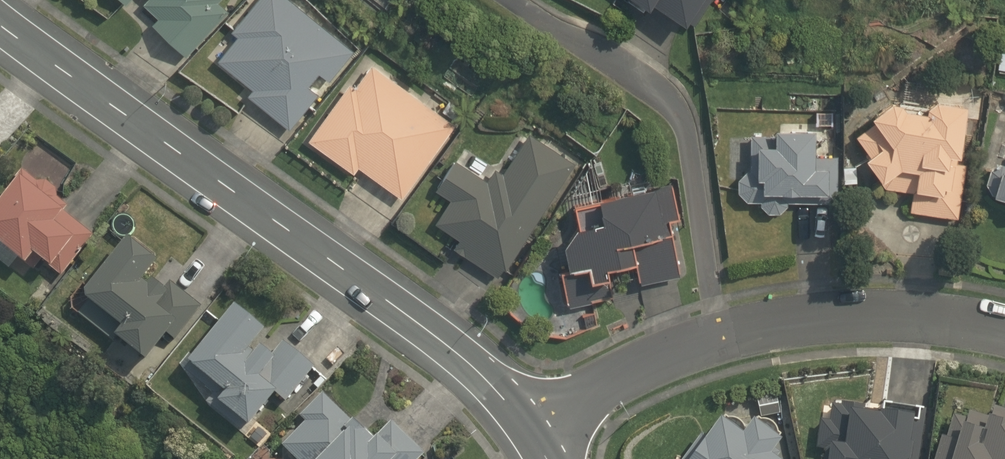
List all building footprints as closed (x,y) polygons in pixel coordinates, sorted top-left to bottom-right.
[(146,3),(160,16),(152,26),(184,56),(232,6),(226,0),(149,0),(146,3)] [(291,128),(322,91),(311,82),(321,70),(332,79),(356,49),(296,0),(260,0),(234,32),(239,36),(218,61),(253,89),(249,94),(291,128)] [(684,33),(708,0),(637,0),(684,33)] [(364,166),(403,196),(456,126),(366,58),(305,138),(355,177),(364,166)] [(960,220),(976,97),(932,92),(929,111),(914,109),(908,100),(854,137),(890,189),(914,192),(911,214),(960,220)] [(495,280),(577,164),(525,127),(488,178),(460,158),(437,191),(454,203),(439,225),(462,241),(455,251),(495,280)] [(797,195),(797,194),(836,195),(837,156),(820,155),(821,130),(754,127),(752,174),(750,174),(748,174),(746,175),(745,176),(743,177),(742,178),(741,179),(740,181),(739,182),(738,184),(738,186),(738,188),(738,189),(738,191),(738,193),(739,195),(740,196),(741,198),(742,199),(744,200),(745,201),(747,202),(749,202),(750,203),(752,203),(754,203),(756,202),(758,202),(759,201),(761,200),(761,201),(762,203),(762,204),(763,206),(764,207),(765,208),(766,210),(767,211),(769,211),(770,212),(771,213),(773,214),(774,214),(776,214),(778,214),(779,214),(781,214),(782,214),(784,214),(785,213),(787,212),(788,212),(789,211),(791,210),(792,209),(793,207),(794,206),(795,205),(795,203),(796,202),(796,200),(797,199),(797,197),(797,195)] [(998,163),(985,201),(1004,207),(1004,166),(998,163)] [(0,191),(0,248),(30,273),(41,260),(65,279),(101,234),(19,167),(0,191)] [(688,277),(675,185),(579,198),(583,225),(568,227),(574,264),(564,265),(570,309),(601,304),(598,283),(622,279),(620,266),(638,263),(641,283),(688,277)] [(167,256),(135,234),(90,300),(125,325),(116,338),(151,362),(171,334),(179,340),(203,305),(155,272),(167,256)] [(270,329),(239,304),(191,364),(230,395),(220,407),(248,429),(278,391),(293,403),(320,368),(286,341),(266,367),(250,354),(270,329)] [(332,392),(287,444),(304,458),(400,458),(413,444),(376,411),(367,422),(332,392)] [(827,458),(922,458),(926,410),(831,403),(829,423),(817,422),(815,454),(827,455),(827,458)] [(957,405),(937,458),(1004,458),(1004,405),(1000,403),(994,419),(957,405)] [(688,458),(780,458),(778,457),(791,441),(764,419),(751,435),(725,414),(688,458)]
